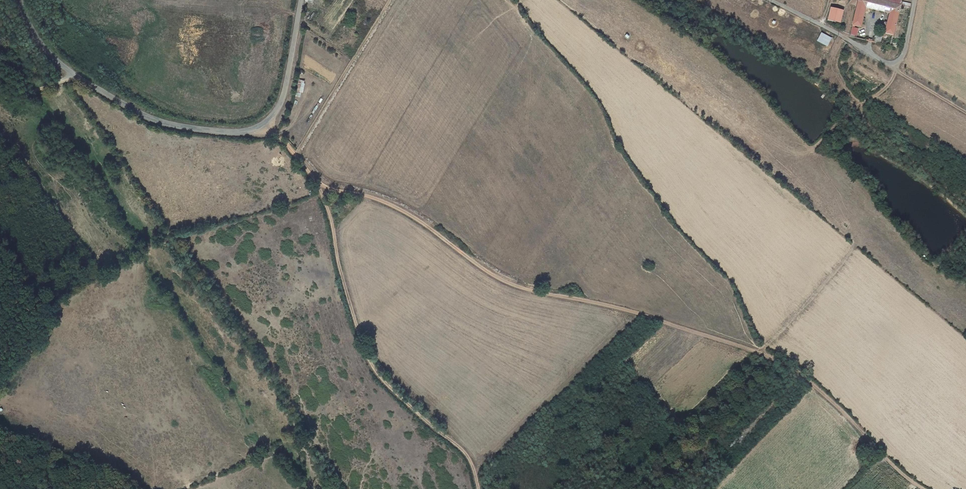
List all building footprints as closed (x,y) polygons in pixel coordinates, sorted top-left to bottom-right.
[(902,7),(872,0),(871,0),(861,0),(855,27),(862,29),(863,24),(865,24),(866,21),(864,20),(867,7),(892,14),(890,25),(888,34),(896,36),(902,7)] [(843,10),(831,8),(828,20),(840,22),(843,10)] [(826,46),(830,38),(822,34),(818,42),(826,46)] [(296,91),(303,93),(306,81),(299,80),(296,91)] [(108,279),(102,282),(105,288),(111,284),(108,279)]
